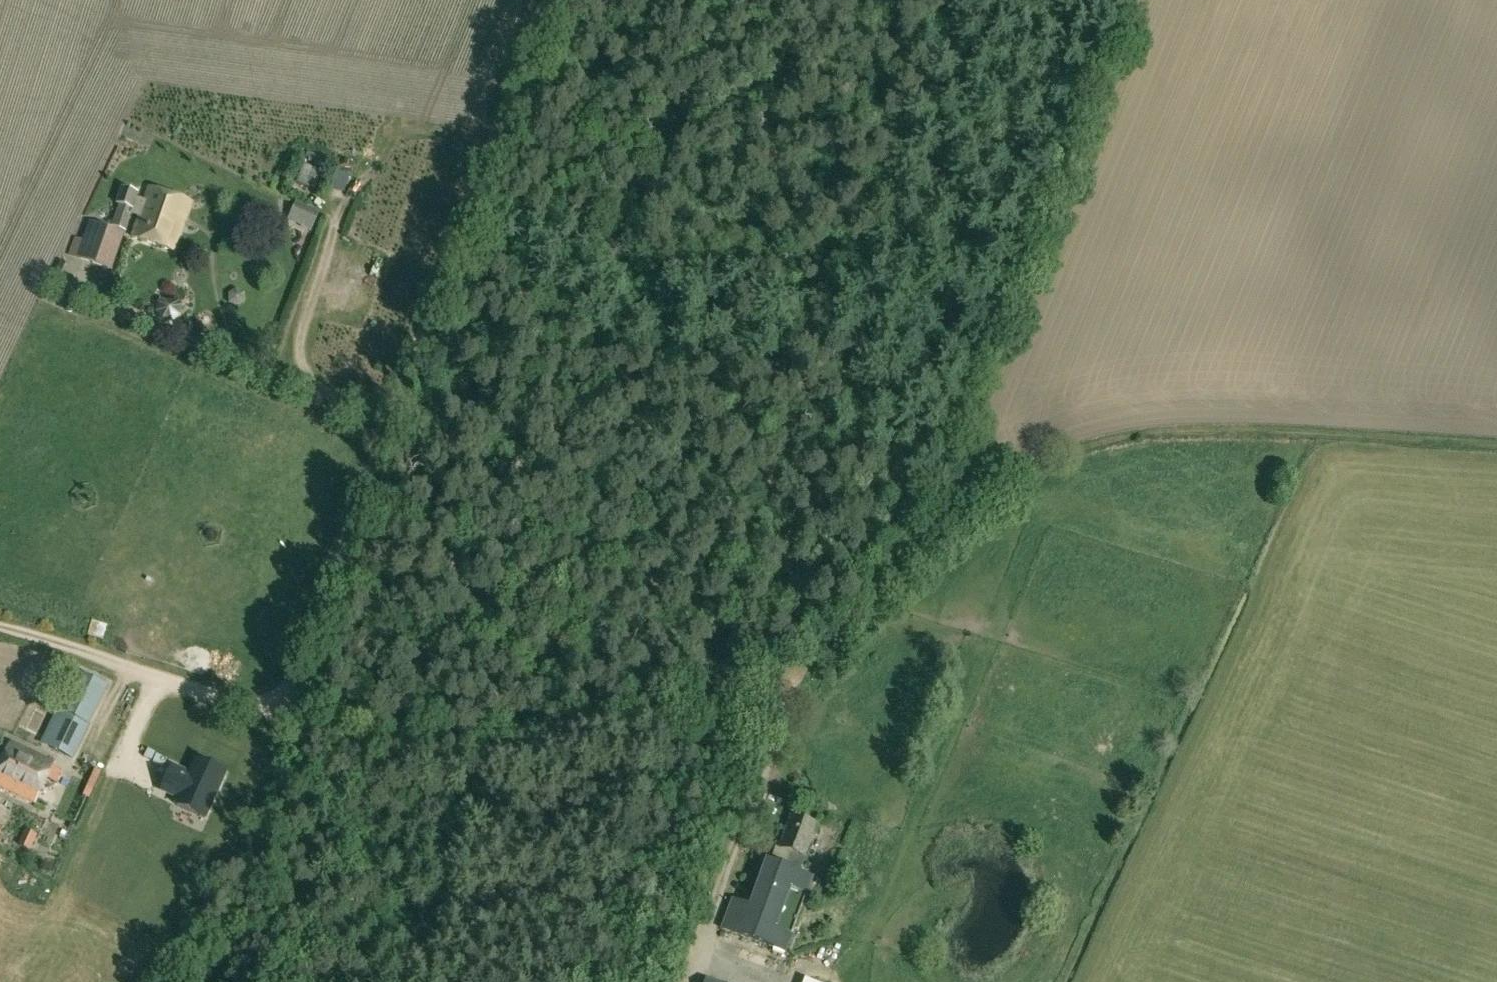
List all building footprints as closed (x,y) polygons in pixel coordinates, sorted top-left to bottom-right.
[(315,192),(322,173),(303,166),(296,185),(315,192)] [(192,202),(150,187),(145,200),(137,198),(138,194),(123,188),(117,204),(121,205),(114,226),(126,230),(131,214),(140,217),(133,237),(175,251),(192,202)] [(125,236),(105,229),(92,264),(113,271),(125,236)] [(164,299),(159,303),(157,313),(163,321),(173,323),(182,317),(183,307),(179,301),(164,299)] [(106,688),(80,676),(62,714),(67,716),(51,748),(72,758),(106,688)] [(54,763),(10,744),(0,767),(0,788),(36,804),(54,763)] [(212,810),(230,764),(207,755),(202,767),(193,764),(195,762),(183,756),(172,780),(191,788),(187,798),(212,810)] [(724,928),(787,951),(814,876),(801,871),(813,839),(819,824),(792,815),(781,847),(793,852),(788,867),(768,860),(752,905),(735,898),(724,928)] [(26,830),(19,846),(31,851),(38,835),(26,830)] [(805,981),(836,981),(809,972),(805,981)]
